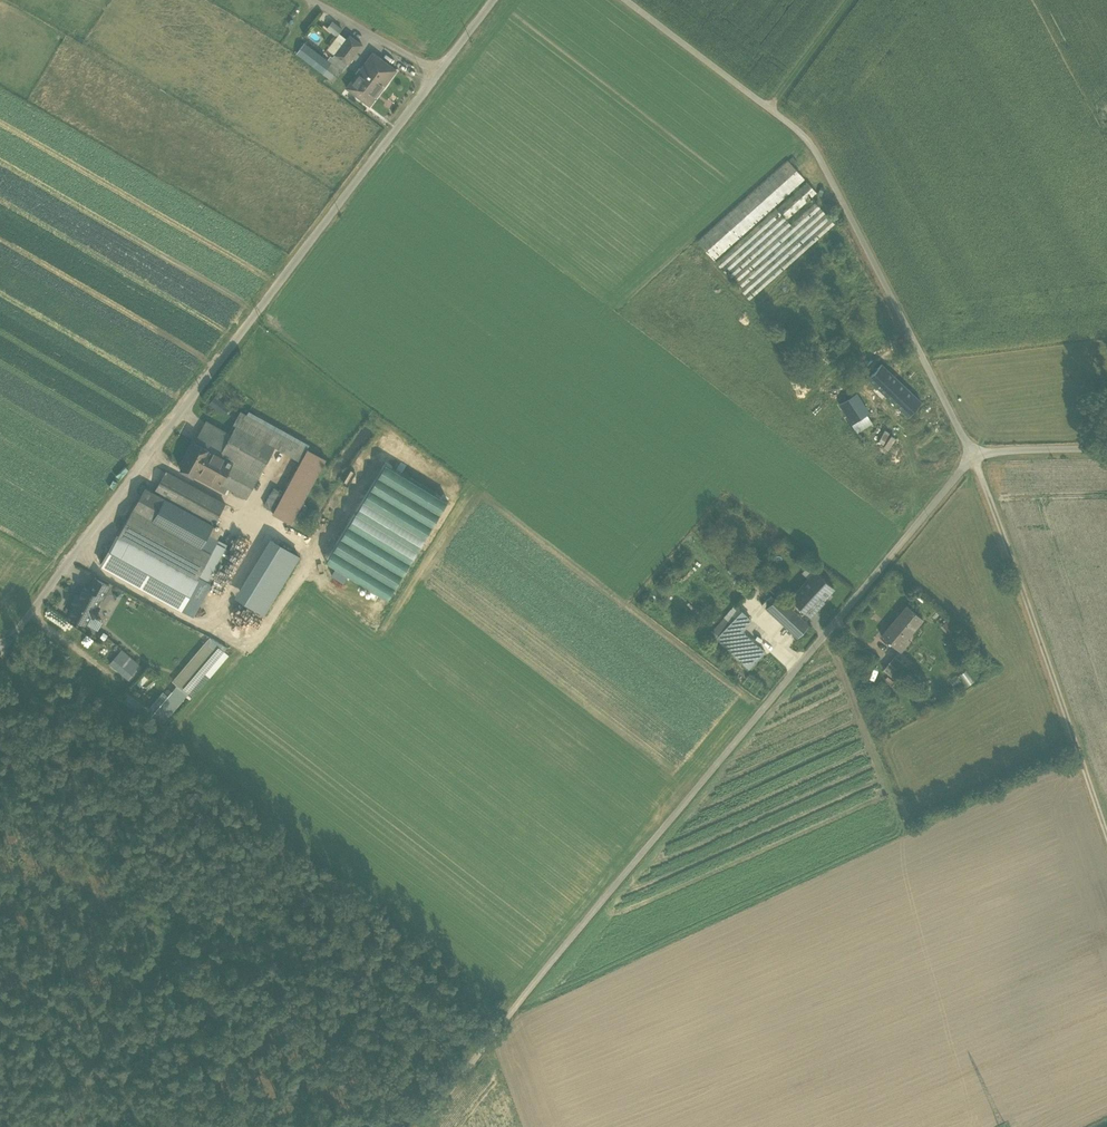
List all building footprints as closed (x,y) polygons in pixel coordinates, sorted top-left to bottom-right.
[(327,23),(337,31),(342,24),(333,17),(327,23)] [(350,31),(347,34),(340,29),(336,34),(343,39),(335,50),(333,53),(331,51),(328,54),(343,65),(362,40),(350,31)] [(343,39),(336,34),(328,45),(335,50),(343,39)] [(336,63),(304,38),(296,49),(328,73),(336,63)] [(373,48),(346,83),(369,101),(396,65),(373,48)] [(339,64),(336,63),(328,73),(330,75),(339,64)] [(797,157),(793,152),(789,155),(794,160),(797,157)] [(787,154),(696,236),(714,256),(805,174),(787,154)] [(807,177),(777,204),(787,215),(816,188),(807,177)] [(777,204),(717,257),(749,294),(833,218),(814,197),(790,219),(787,215),(777,204)] [(893,370),(881,359),(868,373),(879,384),(893,370)] [(920,396),(893,370),(879,384),(884,389),(882,391),(885,394),(887,392),(898,402),(907,410),(920,396)] [(869,408),(849,377),(837,385),(844,397),(839,400),(860,434),(863,432),(859,426),(872,418),(867,410),(869,408)] [(220,393),(214,401),(225,409),(231,401),(220,393)] [(902,415),(907,410),(898,402),(894,407),(902,415)] [(240,422),(247,409),(242,407),(235,419),(236,420),(240,422)] [(307,443),(247,409),(240,422),(275,441),(275,442),(300,456),(307,443)] [(231,429),(207,416),(196,436),(209,443),(220,449),(231,429)] [(240,422),(236,420),(231,429),(220,449),(222,450),(233,456),(221,478),(228,482),(247,493),(275,442),(275,441),(240,422)] [(196,436),(180,463),(193,470),(194,470),(197,465),(209,443),(196,436)] [(209,443),(197,465),(210,472),(222,450),(220,449),(209,443)] [(300,456),(273,507),(291,517),(325,453),(307,443),(300,456)] [(222,450),(210,472),(221,478),(233,456),(222,450)] [(225,498),(166,465),(155,486),(165,491),(214,518),(225,498)] [(210,472),(197,465),(194,470),(207,477),(210,472)] [(221,478),(210,472),(207,477),(218,483),(225,487),(228,482),(221,478)] [(201,541),(152,514),(165,491),(155,486),(154,486),(145,481),(119,528),(198,571),(212,547),(201,541)] [(273,484),(265,498),(273,502),(281,488),(273,484)] [(214,518),(165,491),(152,514),(201,541),(209,528),(214,518)] [(198,571),(119,528),(102,559),(180,603),(198,571)] [(219,533),(209,528),(201,541),(212,547),(217,537),(219,533)] [(299,550),(270,533),(235,590),(264,607),(299,550)] [(225,541),(217,537),(212,547),(198,571),(206,576),(225,541)] [(814,565),(789,591),(794,596),(809,610),(816,602),(815,601),(833,582),(814,565)] [(95,571),(88,584),(101,591),(103,592),(110,579),(95,571)] [(198,571),(180,603),(189,608),(206,576),(198,571)] [(101,591),(88,584),(84,581),(79,591),(76,589),(72,596),(75,598),(70,608),(82,614),(87,606),(91,609),(94,610),(99,600),(96,599),(101,591)] [(762,599),(766,603),(774,594),(770,590),(762,599)] [(771,608),(780,617),(786,623),(798,610),(790,602),(778,590),(774,594),(766,603),(771,608)] [(809,610),(794,596),(790,602),(798,610),(804,615),(809,610)] [(734,600),(709,628),(715,634),(740,606),(734,600)] [(907,600),(881,631),(889,638),(890,637),(899,645),(901,646),(910,635),(906,632),(922,613),(907,600)] [(87,617),(91,609),(87,606),(82,614),(87,617)] [(740,606),(715,634),(725,643),(741,626),(751,616),(740,606)] [(780,617),(771,608),(766,613),(776,622),(780,617)] [(91,609),(87,617),(97,623),(102,614),(94,610),(91,609)] [(798,610),(786,623),(797,632),(809,620),(804,615),(798,610)] [(945,621),(949,616),(946,614),(940,621),(951,629),(957,622),(954,620),(950,625),(945,621)] [(954,620),(949,616),(945,621),(950,625),(954,620)] [(230,642),(241,627),(229,619),(218,635),(230,642)] [(741,626),(725,643),(749,664),(765,647),(741,626)] [(83,638),(97,646),(101,639),(87,631),(83,638)] [(212,635),(224,645),(227,641),(210,631),(172,675),(174,677),(207,637),(209,639),(212,635)] [(207,637),(174,677),(177,679),(188,688),(224,645),(212,635),(209,639),(207,637)] [(134,662),(118,648),(111,657),(126,670),(134,662)] [(896,652),(894,650),(888,659),(901,669),(902,668),(908,661),(896,652)] [(896,676),(901,669),(888,659),(883,664),(896,676)] [(920,671),(908,661),(902,668),(914,678),(920,671)] [(920,671),(914,678),(919,682),(924,674),(920,671)] [(931,680),(924,674),(919,682),(926,687),(931,680)] [(177,679),(173,685),(184,693),(188,688),(177,679)] [(159,722),(184,693),(173,685),(168,690),(148,714),(159,722)] [(123,695),(148,714),(168,690),(163,686),(149,703),(129,688),(123,695)] [(227,998),(212,988),(204,1000),(218,1010),(227,998)] [(205,1019),(214,1026),(217,1021),(209,1014),(205,1019)] [(214,1026),(205,1019),(202,1023),(211,1029),(214,1026)]
